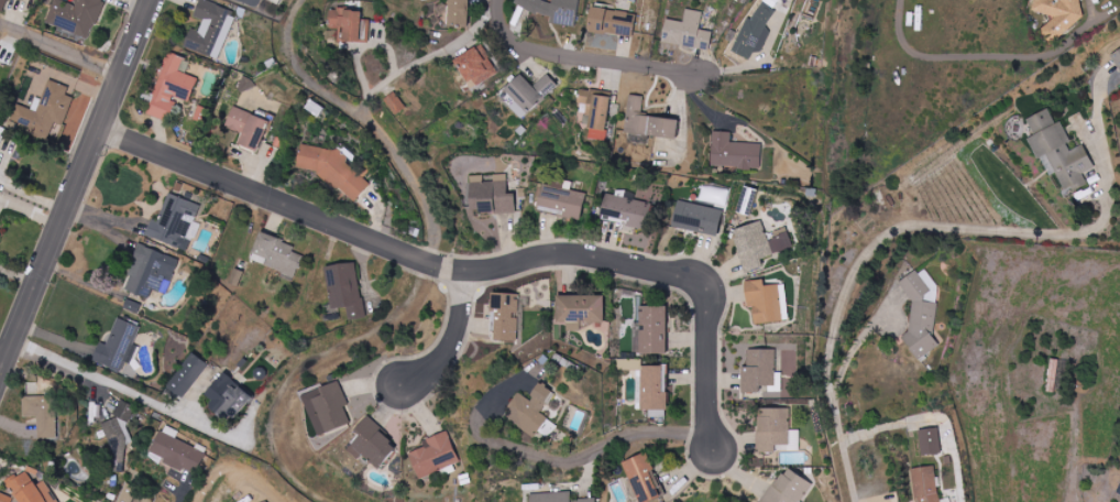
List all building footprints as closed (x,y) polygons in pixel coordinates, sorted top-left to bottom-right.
[(107,0),(80,0),(78,8),(56,2),(49,24),(95,38),(107,0)] [(238,10),(204,0),(199,16),(207,19),(204,30),(196,27),(189,47),(223,57),(238,10)] [(445,6),(446,26),(476,25),(475,0),(457,0),(457,5),(445,6)] [(584,0),(560,0),(560,1),(547,0),(529,0),(528,10),(558,13),(557,24),(582,26),(584,0)] [(1031,12),(1046,16),(1042,33),(1068,40),(1078,0),(1034,0),(1031,12)] [(749,60),(754,51),(760,54),(771,31),(766,28),(775,11),(760,4),(752,20),(747,18),(731,50),(749,60)] [(643,12),(595,7),(593,30),(641,35),(643,12)] [(373,40),(374,9),(336,8),(336,26),(352,27),(352,40),(373,40)] [(703,11),(686,9),(684,21),(665,19),(662,43),(710,50),(713,31),(701,30),(703,11)] [(477,85),(497,76),(484,47),(463,57),(477,85)] [(1111,53),(1119,71),(1119,49),(1111,53)] [(195,101),(201,77),(189,74),(193,59),(170,53),(153,114),(174,120),(181,97),(195,101)] [(537,85),(527,74),(511,88),(523,101),(518,105),(530,119),(549,101),(543,94),(558,81),(550,73),(537,85)] [(67,125),(76,96),(70,94),(73,86),(50,79),(40,111),(18,105),(12,122),(52,135),(56,122),(67,125)] [(619,94),(585,90),(584,103),(592,104),(589,126),(614,129),(619,94)] [(400,115),(410,108),(399,92),(389,99),(400,115)] [(678,120),(642,115),(644,96),(630,94),(625,132),(675,139),(678,120)] [(231,127),(250,133),(247,143),(266,149),(275,119),(238,107),(231,127)] [(1028,138),(1038,158),(1071,142),(1061,121),(1056,123),(1048,108),(1026,118),(1034,135),(1028,138)] [(711,167),(761,168),(762,143),(730,142),(731,132),(712,131),(711,167)] [(370,175),(345,171),(349,153),(303,144),(299,166),(321,171),(319,185),(366,194),(370,175)] [(1056,172),(1066,193),(1088,184),(1083,174),(1094,168),(1083,144),(1070,150),(1068,145),(1042,157),(1050,174),(1056,172)] [(520,193),(512,193),(512,174),(497,173),(497,182),(487,181),(487,175),(478,175),(478,212),(520,212),(520,193)] [(591,191),(548,187),(546,213),(588,216),(591,191)] [(645,227),(650,203),(633,199),(635,193),(615,189),(608,219),(645,227)] [(743,190),(740,214),(752,215),(755,191),(743,190)] [(205,205),(173,192),(162,219),(158,217),(151,235),(191,250),(195,239),(185,235),(190,222),(197,225),(205,205)] [(722,210),(679,200),(673,226),(717,236),(722,210)] [(735,237),(744,272),(763,267),(760,258),(794,248),(788,230),(766,236),(762,220),(743,225),(746,235),(735,237)] [(300,244),(267,232),(257,261),(299,276),(307,255),(297,252),(300,244)] [(183,258),(145,245),(131,289),(155,297),(157,289),(172,294),(183,258)] [(336,309),(351,307),(352,320),(369,317),(361,262),(331,266),(336,309)] [(234,282),(244,286),(250,270),(240,267),(234,282)] [(938,303),(924,301),(925,296),(938,287),(927,272),(915,271),(904,279),(903,287),(913,301),(909,332),(901,337),(918,361),(939,345),(930,332),(935,329),(938,303)] [(789,320),(784,284),(764,286),(763,279),(744,281),(747,308),(752,307),(754,324),(789,320)] [(529,305),(535,305),(535,295),(499,293),(498,313),(504,313),(503,339),(522,340),(522,331),(528,331),(529,305)] [(611,294),(564,295),(565,331),(587,330),(587,322),(612,321),(611,294)] [(645,353),(674,352),(674,305),(644,305),(645,327),(644,327),(645,353)] [(99,361),(126,371),(130,361),(135,363),(141,345),(138,344),(144,325),(122,317),(112,344),(106,342),(99,361)] [(742,393),(758,393),(758,386),(769,386),(769,391),(781,391),(781,373),(775,373),(775,349),(747,349),(747,366),(742,366),(742,393)] [(192,398),(212,361),(198,353),(177,390),(192,398)] [(1065,361),(1052,358),(1047,391),(1056,393),(1059,374),(1063,375),(1065,361)] [(672,409),(672,365),(644,365),(644,359),(624,359),(624,369),(644,369),(644,409),(672,409)] [(240,424),(261,394),(229,372),(213,395),(220,400),(215,406),(240,424)] [(324,436),(355,423),(349,406),(354,405),(344,381),(308,395),(324,436)] [(538,400),(532,394),(514,411),(541,438),(558,421),(548,411),(567,392),(557,382),(538,400)] [(42,438),(59,438),(58,395),(27,396),(28,416),(41,416),(42,438)] [(118,415),(135,420),(140,404),(122,399),(118,415)] [(361,430),(367,434),(353,449),(363,459),(368,454),(385,470),(406,447),(374,417),(361,430)] [(124,430),(120,418),(105,422),(115,456),(128,451),(126,445),(134,442),(129,428),(124,430)] [(182,430),(169,425),(157,452),(169,457),(167,461),(199,475),(209,452),(179,439),(182,430)] [(919,430),(922,456),(942,453),(938,427),(919,430)] [(430,446),(414,453),(425,478),(463,460),(450,431),(427,441),(430,446)] [(323,455),(358,476),(365,463),(331,442),(323,455)] [(669,495),(651,452),(625,463),(642,501),(653,501),(669,495)] [(935,465),(913,469),(918,501),(941,501),(935,465)] [(784,467),(763,501),(802,501),(812,484),(784,467)] [(48,478),(37,485),(30,472),(12,482),(19,495),(22,493),(28,501),(62,501),(48,478)] [(142,486),(129,482),(122,501),(137,501),(142,486)] [(536,501),(603,501),(603,498),(577,499),(577,491),(536,493),(536,501)]
